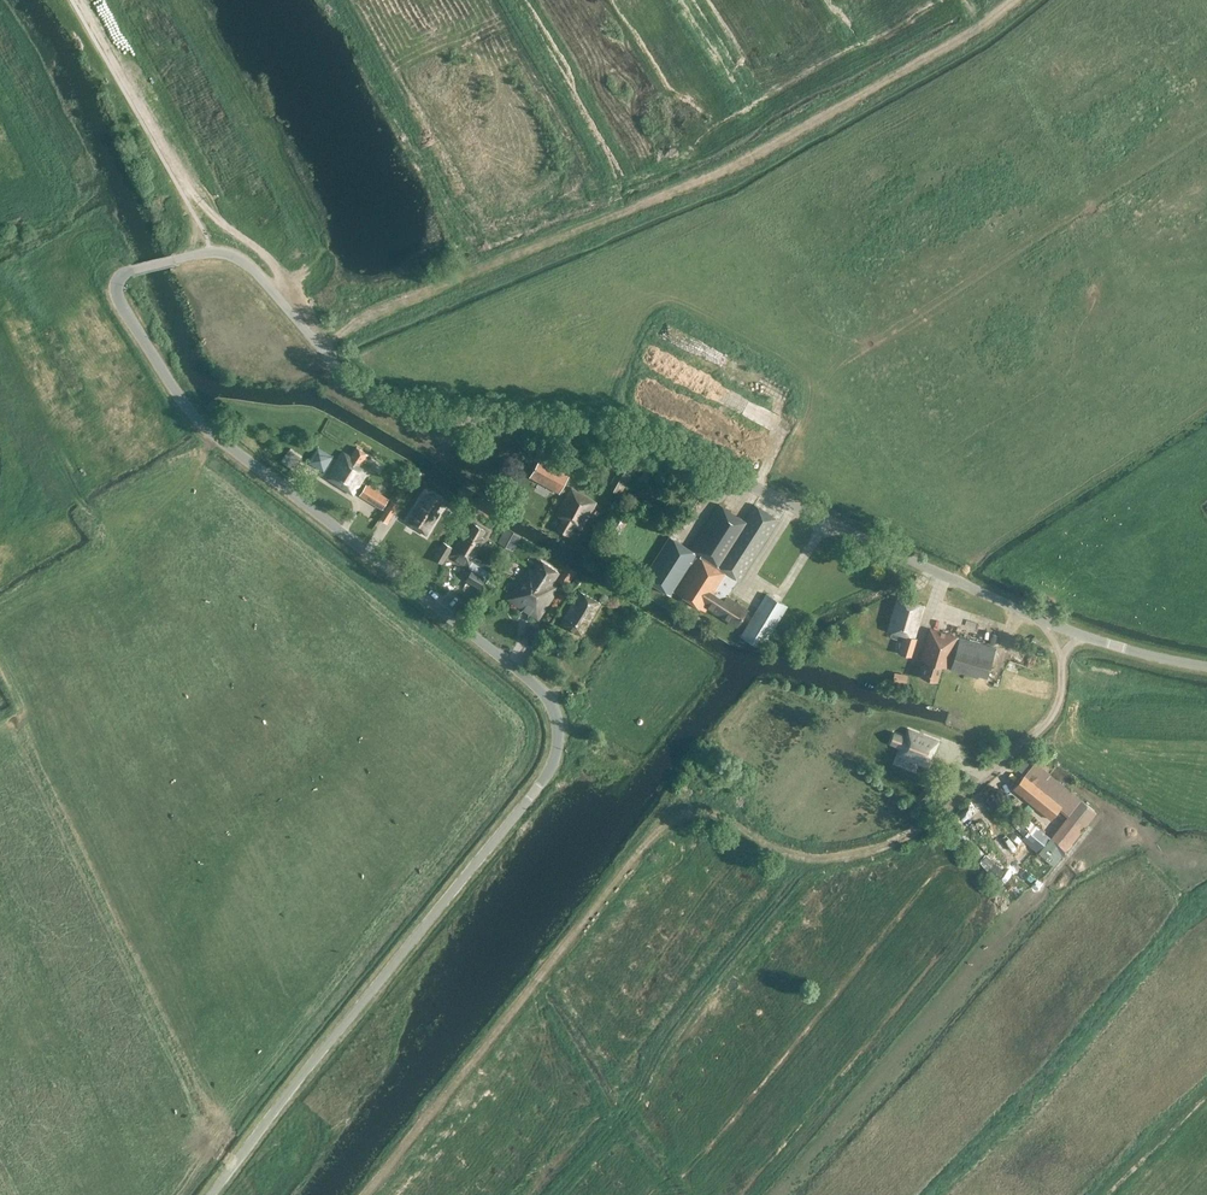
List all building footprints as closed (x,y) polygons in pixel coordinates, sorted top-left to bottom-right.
[(343,452),(339,459),(327,479),(354,495),(369,468),(361,463),(367,454),(356,447),(350,457),(343,452)] [(301,460),(289,450),(280,461),(293,471),(301,460)] [(323,468),(328,455),(317,450),(312,464),(323,468)] [(560,452),(559,463),(573,465),(575,455),(560,452)] [(539,458),(529,476),(559,492),(569,474),(539,458)] [(611,487),(622,492),(632,471),(622,466),(611,487)] [(382,510),(389,499),(366,484),(359,495),(382,510)] [(571,488),(556,515),(563,519),(557,529),(568,535),(574,525),(582,529),(597,502),(571,488)] [(415,528),(425,534),(439,513),(435,510),(441,501),(429,494),(424,503),(420,501),(407,522),(415,527),(415,528)] [(391,500),(379,518),(387,523),(400,505),(391,500)] [(670,536),(642,578),(670,596),(673,591),(704,611),(707,607),(736,626),(746,610),(726,597),(737,580),(739,582),(778,521),(754,505),(744,521),(719,504),(690,549),(670,536)] [(617,535),(628,519),(615,511),(604,527),(617,535)] [(682,528),(690,520),(684,515),(676,522),(682,528)] [(465,530),(449,555),(472,569),(465,580),(479,588),(485,577),(484,576),(487,571),(472,561),(485,539),(481,537),(485,530),(475,524),(469,533),(465,530)] [(497,543),(504,546),(513,531),(506,528),(497,543)] [(522,536),(513,531),(504,546),(513,552),(522,536)] [(443,564),(453,547),(443,541),(432,558),(443,564)] [(512,592),(507,599),(537,618),(553,592),(551,591),(555,585),(551,583),(558,571),(540,559),(533,571),(529,568),(513,592),(512,592)] [(578,572),(567,565),(558,580),(568,587),(578,572)] [(580,590),(561,622),(582,634),(601,602),(580,590)] [(766,595),(739,636),(759,649),(786,608),(766,595)] [(897,599),(888,631),(903,635),(901,642),(897,654),(912,658),(918,640),(914,638),(923,606),(897,599)] [(527,642),(535,647),(544,632),(536,628),(527,642)] [(929,628),(920,660),(925,661),(921,676),(937,681),(942,665),(977,675),(979,670),(987,672),(995,646),(929,628)] [(898,755),(899,755),(928,766),(938,740),(909,729),(906,737),(894,732),(890,743),(898,746),(897,747),(900,748),(898,755)] [(1051,819),(1059,809),(1068,816),(1050,838),(1065,850),(1096,812),(1034,762),(1012,789),(1051,819)] [(688,779),(693,782),(699,772),(694,769),(688,779)] [(980,794),(1026,835),(1029,832),(1039,841),(1049,830),(1040,821),(1034,828),(987,786),(980,794)] [(926,787),(914,797),(921,806),(933,795),(926,787)] [(1019,887),(1026,879),(1012,867),(1002,878),(1008,884),(1012,880),(1019,887)]
